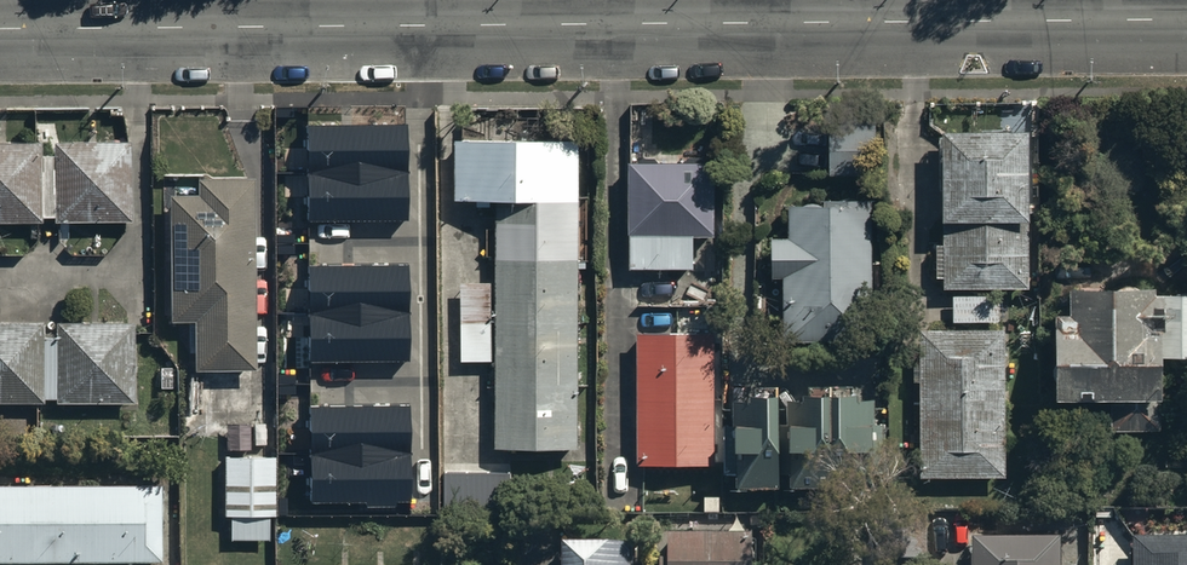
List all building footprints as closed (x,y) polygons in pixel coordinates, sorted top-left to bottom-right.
[(830,113),(830,170),(877,170),(877,113),(830,113)] [(1027,117),(940,118),(943,238),(935,238),(936,270),(942,270),(942,281),(1028,281),(1027,117)] [(407,125),(308,126),(309,221),(407,221),(407,125)] [(0,138),(0,219),(41,219),(40,138),(0,138)] [(130,138),(58,138),(58,216),(130,216),(130,138)] [(577,140),(575,140),(575,139),(458,139),(458,195),(493,195),(494,436),(579,435),(577,140)] [(713,158),(631,158),(630,261),(697,261),(697,225),(713,225),(713,158)] [(253,177),(197,177),(197,192),(175,192),(175,316),(197,316),(197,353),(253,352),(253,177)] [(873,194),(790,194),(790,230),(774,230),(774,269),(784,269),(784,333),(860,332),(860,283),(874,283),(873,194)] [(408,264),(310,265),(310,360),(409,360),(408,264)] [(1055,384),(1110,383),(1111,425),(1159,424),(1158,348),(1175,348),(1175,357),(1186,357),(1186,283),(1163,284),(1163,278),(1155,279),(1155,268),(1069,270),(1070,303),(1061,303),(1061,311),(1053,311),(1055,384)] [(491,280),(458,280),(457,355),(491,356),(491,280)] [(999,291),(952,291),(952,316),(999,316),(999,291)] [(0,318),(0,393),(42,393),(42,318),(0,318)] [(132,319),(60,319),(60,399),(132,399),(132,319)] [(1006,470),(1006,321),(920,321),(921,357),(916,357),(916,376),(921,376),(922,470),(1006,470)] [(721,330),(639,330),(639,458),(721,458),(721,330)] [(808,383),(790,390),(789,478),(878,478),(879,387),(862,381),(862,371),(808,370),(808,383)] [(783,476),(784,372),(753,372),(753,383),(734,383),(734,405),(727,405),(726,450),(738,450),(738,476),(783,476)] [(409,405),(310,406),(311,501),(409,501),(409,405)] [(272,455),(228,455),(228,506),(272,506),(272,455)] [(509,471),(446,467),(444,509),(507,513),(509,471)] [(0,485),(0,561),(157,560),(157,485),(0,485)] [(875,507),(876,554),(931,553),(930,506),(875,507)] [(670,525),(670,549),(661,549),(661,564),(755,564),(755,524),(670,525)] [(971,564),(1060,564),(1060,533),(971,534),(971,564)] [(1132,534),(1132,564),(1186,564),(1186,534),(1132,534)] [(561,540),(561,564),(635,564),(635,539),(561,540)]
